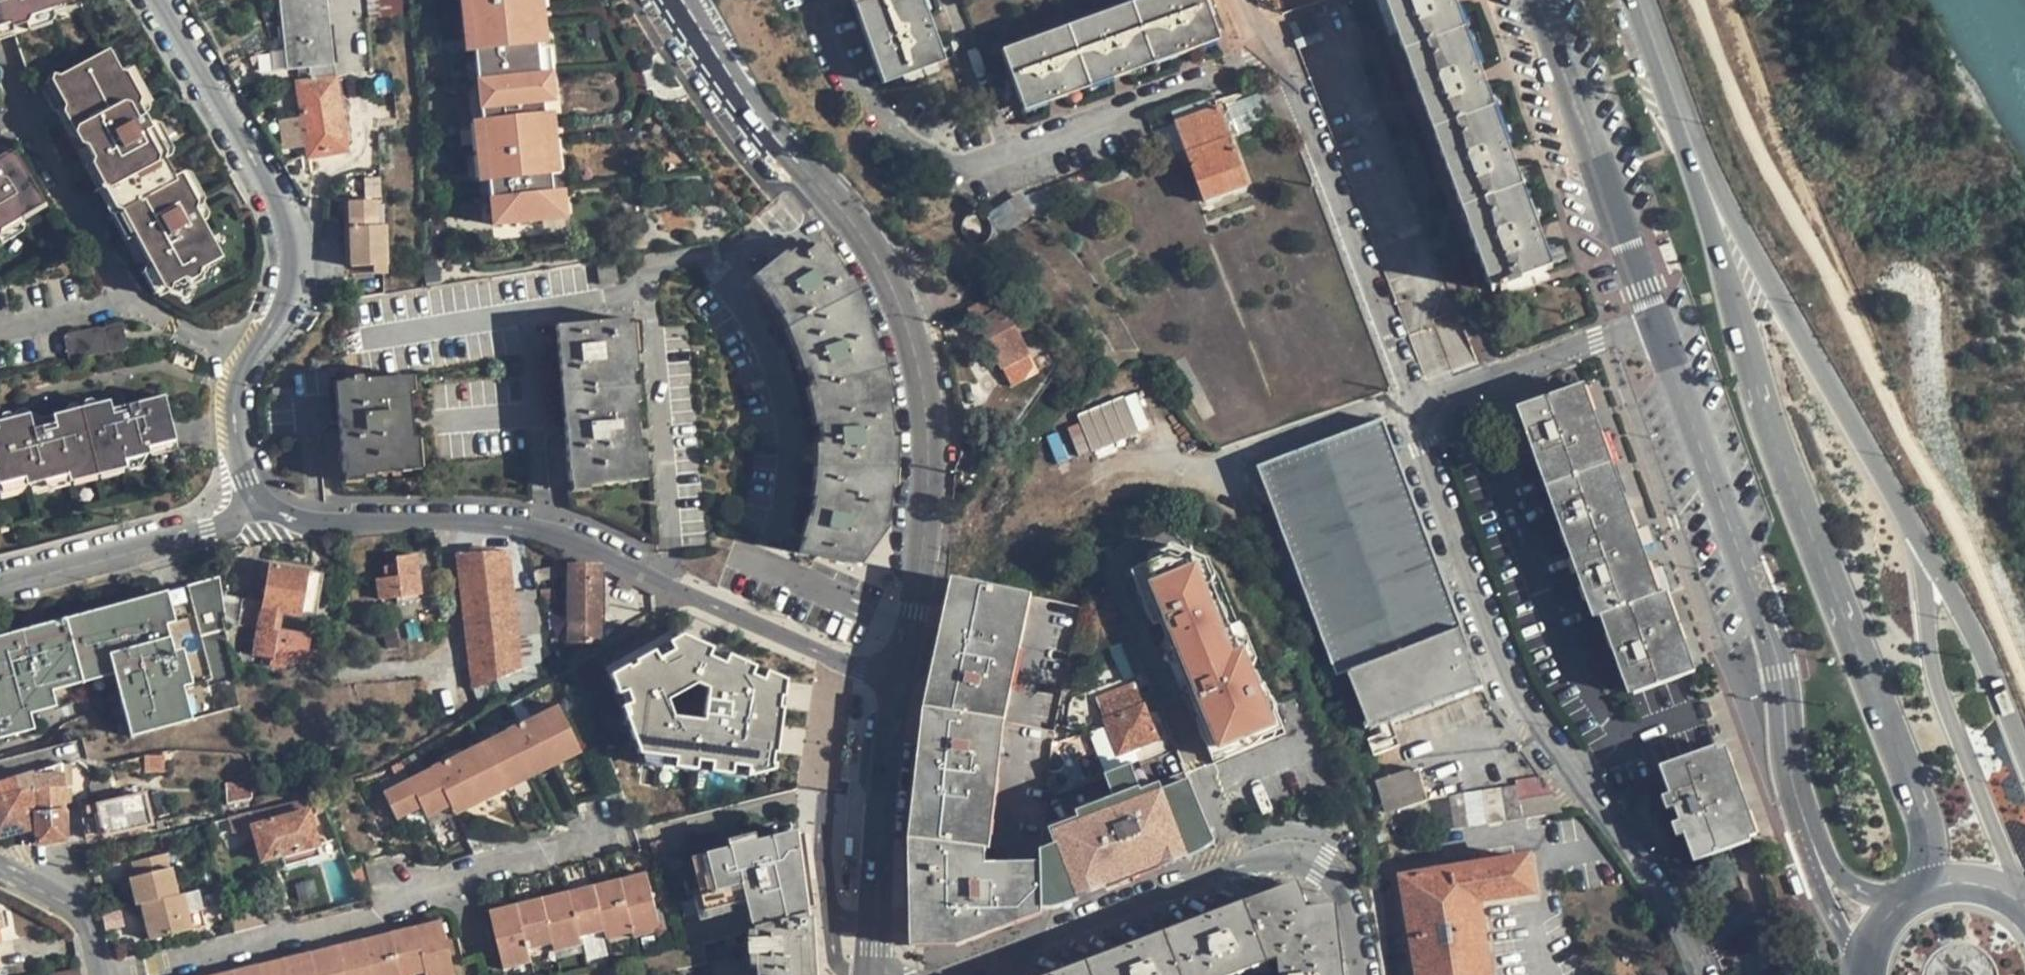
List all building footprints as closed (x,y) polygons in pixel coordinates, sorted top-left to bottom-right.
[(76,19),(83,16),(78,0),(64,0),(43,8),(0,22),(0,44),(76,19)] [(64,0),(0,0),(0,22),(43,8),(64,0)] [(290,67),(309,65),(310,73),(313,73),(314,81),(300,82),(310,155),(345,151),(325,0),(281,0),(290,67)] [(369,15),(403,14),(403,0),(369,0),(369,15)] [(489,227),(551,220),(547,191),(546,177),(542,142),(539,114),(537,105),(534,75),(531,51),(527,15),(525,0),(463,0),(489,227)] [(527,15),(538,14),(536,0),(525,0),(527,15)] [(883,83),(903,75),(935,64),(928,45),(936,42),(926,14),(918,16),(912,0),(853,0),(883,83)] [(1020,102),(1038,96),(1040,103),(1069,92),(1067,85),(1102,73),(1105,80),(1133,69),(1132,61),(1167,49),(1170,56),(1197,46),(1194,39),(1214,31),(1202,0),(1136,0),(1001,50),(1008,69),(1020,102)] [(1222,29),(1211,0),(1202,0),(1214,31),(1222,29)] [(1395,29),(1465,216),(1492,292),(1544,272),(1537,251),(1545,248),(1535,223),(1527,225),(1508,175),(1516,171),(1506,144),(1498,147),(1479,96),(1487,93),(1476,65),(1469,67),(1451,17),(1458,14),(1452,0),(1384,0),(1395,29)] [(538,14),(527,15),(531,51),(542,49),(538,14)] [(175,178),(172,173),(163,156),(148,127),(147,125),(149,124),(148,120),(142,109),(119,66),(107,45),(43,79),(37,83),(93,188),(107,215),(149,292),(219,254),(198,215),(177,176),(175,178)] [(122,64),(119,66),(142,109),(146,107),(147,100),(129,66),(125,64),(122,64)] [(938,72),(935,64),(903,75),(906,83),(938,72)] [(1012,104),(1020,102),(1008,69),(1000,73),(1012,104)] [(545,74),(534,75),(537,105),(548,104),(545,74)] [(1215,104),(1182,115),(1173,118),(1204,203),(1246,187),(1229,138),(1289,119),(1276,85),(1215,104)] [(549,113),(539,114),(542,142),(552,141),(549,113)] [(155,121),(148,120),(149,124),(147,125),(148,127),(163,156),(167,154),(168,148),(155,121)] [(552,141),(542,142),(546,177),(556,176),(552,141)] [(18,209),(14,201),(24,194),(31,196),(41,189),(10,144),(0,151),(0,222),(18,209)] [(180,169),(172,173),(175,178),(177,176),(198,215),(202,213),(204,206),(184,171),(180,169)] [(1068,181),(1033,196),(1036,205),(1071,192),(1068,181)] [(102,218),(107,215),(93,188),(87,191),(102,218)] [(558,189),(547,191),(551,220),(561,220),(558,189)] [(345,200),(346,216),(373,216),(372,200),(345,200)] [(374,266),(373,216),(346,216),(347,275),(372,274),(373,266),(374,266)] [(801,541),(797,551),(823,558),(853,564),(856,547),(863,548),(865,533),(871,534),(875,517),(883,519),(888,487),(883,485),(885,439),(891,438),(888,403),(882,402),(869,355),(876,353),(866,321),(859,323),(840,282),(845,278),(833,258),(827,262),(813,246),(792,262),(784,253),(754,276),(762,286),(778,308),(788,327),(791,326),(798,342),(804,359),(811,386),(814,386),(815,390),(820,417),(821,425),(818,425),(820,467),(817,467),(815,483),(809,511),(801,541)] [(1006,321),(993,296),(967,310),(978,330),(986,328),(991,336),(984,339),(1000,371),(1030,356),(1011,319),(1006,321)] [(635,465),(640,464),(634,403),(629,403),(628,387),(633,385),(632,372),(627,371),(623,326),(628,325),(628,320),(557,326),(561,380),(566,380),(569,418),(565,419),(570,480),(600,478),(601,485),(635,481),(635,465)] [(129,350),(124,325),(65,336),(70,360),(129,350)] [(373,471),(374,473),(409,471),(407,439),(413,438),(410,394),(404,394),(402,376),(341,381),(343,408),(339,408),(344,473),(373,471)] [(1575,390),(1522,408),(1597,617),(1603,616),(1632,695),(1687,674),(1659,596),(1651,599),(1602,462),(1575,390)] [(1138,391),(1065,420),(1079,456),(1152,427),(1138,391)] [(68,475),(124,461),(150,454),(148,448),(175,441),(164,396),(112,409),(111,404),(103,401),(52,413),(55,422),(42,425),(41,420),(31,423),(29,417),(23,412),(0,418),(0,481),(23,476),(25,484),(68,475)] [(1257,467),(1358,737),(1385,727),(1425,711),(1482,690),(1382,420),(1257,467)] [(125,468),(124,461),(68,475),(69,480),(71,481),(114,470),(125,468)] [(510,551),(461,554),(478,689),(489,684),(502,678),(524,668),(536,663),(545,658),(536,637),(543,637),(535,593),(516,595),(510,551)] [(422,594),(417,554),(398,556),(399,565),(387,567),(388,578),(380,579),(382,599),(422,594)] [(1154,624),(1163,621),(1170,637),(1192,692),(1203,717),(1208,731),(1203,733),(1212,756),(1278,729),(1268,704),(1262,706),(1251,679),(1257,677),(1241,638),(1235,640),(1211,582),(1208,583),(1199,561),(1185,555),(1172,560),(1169,554),(1131,570),(1154,624)] [(304,607),(310,571),(303,569),(272,564),(266,602),(243,598),(240,622),(262,627),(281,630),(284,612),(302,615),(304,607)] [(571,640),(601,640),(600,567),(571,567),(571,640)] [(324,573),(310,571),(304,607),(317,609),(324,573)] [(629,591),(635,585),(622,577),(618,585),(629,591)] [(217,579),(172,587),(174,602),(194,599),(200,633),(226,628),(217,579)] [(998,722),(1026,594),(989,587),(958,579),(930,710),(915,842),(916,863),(917,941),(958,941),(985,932),(1042,910),(1041,869),(980,871),(980,849),(983,849),(988,811),(998,722)] [(157,593),(66,617),(79,671),(110,663),(112,672),(130,740),(182,725),(173,692),(182,690),(157,593)] [(243,598),(222,594),(226,621),(240,622),(243,598)] [(51,688),(49,679),(79,671),(66,617),(0,635),(0,737),(33,728),(27,705),(54,698),(51,688)] [(307,663),(313,635),(281,630),(262,627),(257,653),(307,663)] [(682,635),(611,676),(638,756),(756,773),(771,769),(787,680),(682,635)] [(1192,692),(1170,637),(1168,637),(1165,645),(1183,689),(1191,693),(1192,692)] [(1113,652),(1119,667),(1137,660),(1130,644),(1113,652)] [(191,651),(191,676),(211,676),(211,652),(191,651)] [(1124,682),(1143,675),(1137,660),(1119,667),(1124,682)] [(82,681),(112,672),(110,663),(79,671),(82,681)] [(502,678),(489,684),(495,700),(541,674),(536,663),(524,668),(502,678)] [(82,681),(79,671),(49,679),(51,688),(82,681)] [(1098,698),(1119,755),(1137,748),(1161,738),(1156,725),(1150,727),(1134,685),(1098,698)] [(191,723),(182,690),(173,692),(182,725),(191,723)] [(1268,704),(1278,729),(1285,726),(1275,701),(1268,704)] [(468,811),(496,796),(492,787),(503,782),(511,778),(515,786),(531,778),(527,770),(535,767),(539,773),(571,757),(568,750),(578,745),(558,705),(385,793),(399,820),(422,809),(431,804),(437,814),(452,807),(463,802),(468,811)] [(1197,720),(1203,733),(1208,731),(1203,717),(1197,720)] [(1278,729),(1212,756),(1216,763),(1288,734),(1285,726),(1278,729)] [(1394,752),(1385,727),(1358,737),(1367,760),(1394,752)] [(582,752),(578,745),(568,750),(571,757),(582,752)] [(1717,747),(1661,767),(1695,861),(1750,842),(1717,747)] [(1041,833),(1041,856),(1169,800),(1181,831),(1153,841),(1162,865),(1216,844),(1185,772),(1152,786),(1137,748),(1119,755),(1102,762),(1119,800),(1041,833)] [(148,768),(162,768),(162,756),(147,756),(148,768)] [(84,763),(62,765),(64,789),(86,786),(84,763)] [(62,765),(0,785),(0,836),(29,830),(25,813),(30,812),(26,792),(36,790),(38,812),(65,809),(64,789),(62,765)] [(531,778),(539,773),(535,767),(527,770),(531,778)] [(1386,813),(1422,801),(1426,800),(1417,770),(1377,781),(1386,813)] [(1519,800),(1550,796),(1541,777),(1517,781),(1517,786),(1519,800)] [(507,790),(515,786),(511,778),(503,782),(507,790)] [(496,796),(507,790),(503,782),(492,787),(496,796)] [(1505,821),(1522,818),(1519,800),(1517,786),(1500,788),(1505,821)] [(1501,821),(1505,821),(1500,788),(1480,791),(1485,824),(1501,821)] [(1465,827),(1485,824),(1480,791),(1460,794),(1465,827)] [(1445,831),(1465,827),(1460,794),(1440,797),(1445,831)] [(108,834),(116,833),(151,825),(145,795),(85,808),(89,834),(107,831),(108,834)] [(1522,818),(1559,812),(1550,796),(1519,800),(1522,818)] [(1428,834),(1445,831),(1440,797),(1426,800),(1422,801),(1428,834)] [(1041,869),(1042,910),(1162,865),(1153,841),(1181,831),(1169,800),(1041,856),(1041,869)] [(318,847),(306,801),(231,819),(236,834),(255,829),(263,860),(284,856),(318,847)] [(457,816),(468,811),(463,802),(452,807),(457,816)] [(427,819),(437,814),(431,804),(422,809),(427,819)] [(39,843),(66,839),(65,826),(65,809),(38,812),(39,843)] [(159,830),(163,829),(162,823),(176,820),(175,817),(157,821),(159,830)] [(178,826),(176,820),(162,823),(163,829),(165,829),(178,826)] [(750,903),(757,929),(760,929),(795,920),(811,916),(800,834),(697,860),(708,912),(750,903)] [(320,857),(318,847),(284,856),(287,866),(320,857)] [(137,906),(143,905),(179,897),(173,871),(170,872),(166,856),(133,864),(137,880),(131,881),(137,906)] [(1480,902),(1536,894),(1530,858),(1401,876),(1417,974),(1490,974),(1480,902)] [(646,875),(627,879),(629,885),(647,880),(646,875)] [(629,931),(658,925),(647,880),(629,885),(627,879),(617,882),(628,925),(629,931)] [(617,882),(608,884),(610,889),(591,894),(601,932),(628,925),(617,882)] [(608,884),(590,888),(591,894),(610,889),(608,884)] [(591,894),(590,888),(574,892),(576,897),(591,894)] [(575,938),(601,932),(591,894),(576,897),(574,892),(565,894),(575,938)] [(1287,892),(1070,974),(1237,974),(1278,959),(1280,974),(1337,974),(1331,919),(1325,921),(1324,907),(1310,908),(1304,894),(1289,899),(1287,892)] [(548,944),(575,938),(565,894),(555,897),(556,902),(539,906),(548,944)] [(143,905),(147,920),(151,940),(192,931),(184,896),(179,897),(143,905)] [(555,897),(538,901),(539,906),(556,902),(555,897)] [(257,900),(226,908),(232,933),(264,925),(257,900)] [(539,906),(538,901),(524,904),(525,910),(539,906)] [(524,950),(548,944),(539,906),(525,910),(524,904),(513,907),(524,950)] [(141,921),(147,920),(143,905),(137,906),(141,921)] [(487,920),(498,963),(525,957),(524,950),(513,907),(503,910),(504,915),(487,920)] [(486,914),(487,920),(504,915),(503,910),(486,914)] [(118,912),(112,914),(115,929),(118,929),(125,927),(122,913),(118,912)] [(112,914),(103,915),(106,931),(115,929),(112,914)] [(760,929),(761,934),(753,934),(754,967),(763,966),(764,974),(819,974),(816,915),(811,916),(795,920),(760,929)] [(438,920),(422,924),(423,930),(440,925),(438,920)] [(411,927),(412,934),(422,971),(423,974),(435,974),(451,971),(440,925),(423,930),(422,924),(411,927)] [(603,937),(629,931),(628,925),(601,932),(603,937)] [(660,933),(658,925),(629,931),(632,938),(660,933)] [(411,927),(394,931),(396,937),(412,934),(411,927)] [(383,933),(394,974),(407,974),(422,971),(412,934),(396,937),(394,931),(383,933)] [(383,933),(374,935),(376,941),(358,945),(366,974),(394,974),(383,933)] [(374,935),(357,940),(358,945),(376,941),(374,935)] [(576,944),(575,938),(548,944),(550,950),(576,944)] [(357,940),(340,944),(342,950),(358,945),(357,940)] [(330,946),(337,974),(366,974),(358,945),(342,950),(340,944),(330,946)] [(330,946),(322,948),(324,954),(306,959),(311,974),(337,974),(330,946)] [(322,948),(305,953),(306,959),(324,954),(322,948)] [(306,959),(305,953),(288,957),(291,963),(306,959)] [(277,960),(281,974),(311,974),(306,959),(291,963),(288,957),(277,960)] [(527,965),(525,957),(498,963),(500,971),(527,965)] [(254,974),(281,974),(277,960),(270,961),(271,968),(253,972),(254,974)] [(270,961),(252,966),(253,972),(271,968),(270,961)] [(252,966),(236,969),(239,974),(242,974),(253,972),(252,966)]
